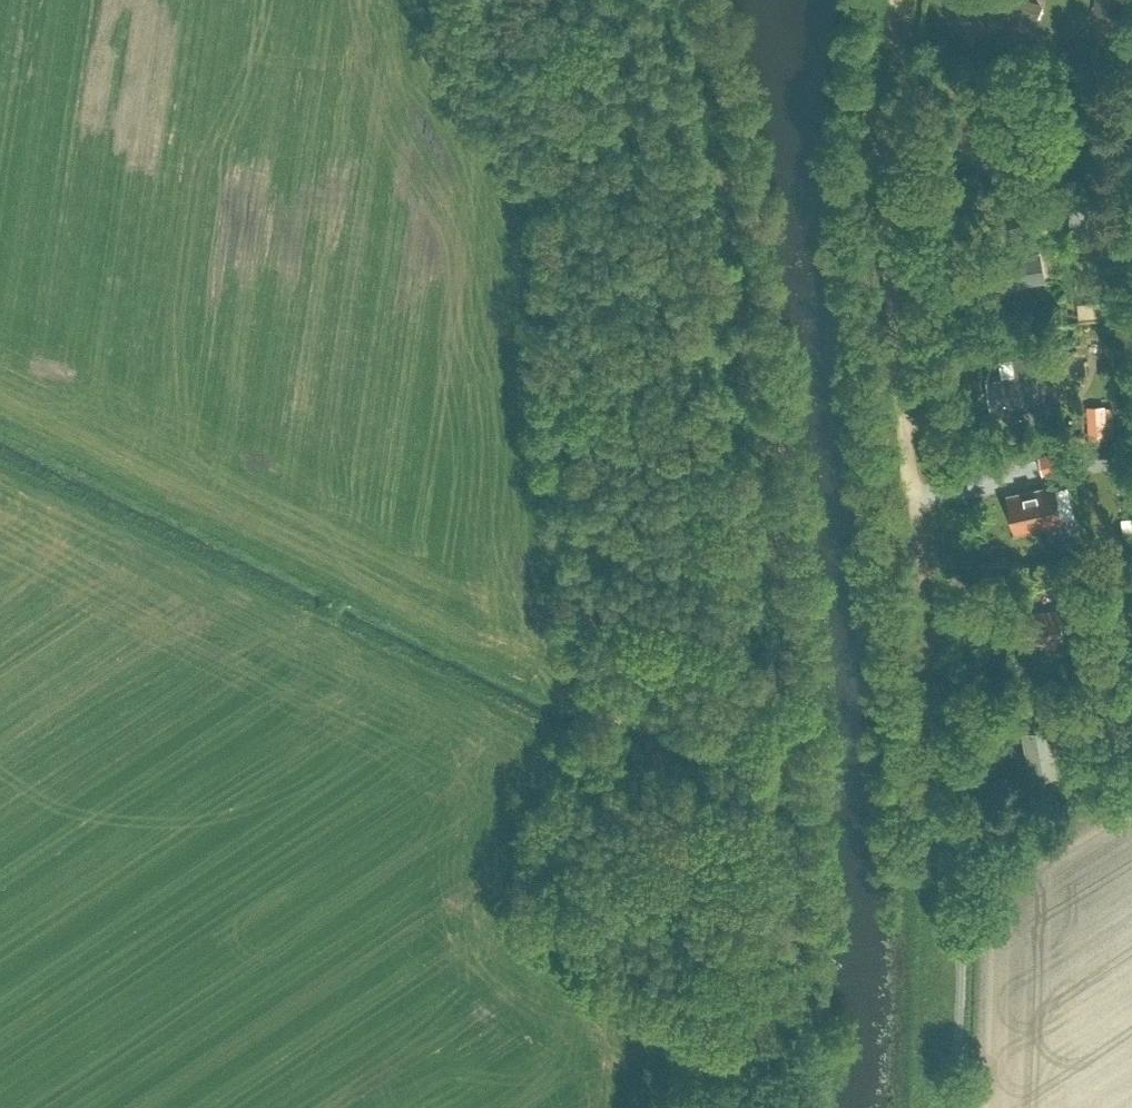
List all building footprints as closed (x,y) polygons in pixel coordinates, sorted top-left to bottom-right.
[(1014,26),(1030,30),(1035,14),(1039,15),(1042,4),(1029,0),(971,0),(968,8),(993,15),(991,20),(1014,26)] [(975,78),(971,95),(983,98),(987,81),(975,78)] [(971,301),(1002,294),(1001,288),(1022,283),(1019,271),(1035,267),(1032,253),(968,267),(971,277),(965,279),(971,301)] [(1039,401),(1058,398),(1051,351),(1012,356),(1015,375),(989,378),(993,407),(1039,401)] [(1104,403),(1090,403),(1091,436),(1105,435),(1104,403)] [(1068,448),(1040,454),(1044,472),(1072,466),(1068,448)] [(1055,488),(1010,497),(1017,533),(1040,529),(1062,524),(1061,519),(1073,517),(1067,490),(1056,492),(1055,488)] [(1061,638),(1059,609),(1012,613),(1015,642),(1061,638)] [(1024,730),(1028,754),(1032,778),(1056,774),(1047,726),(1024,730)]
